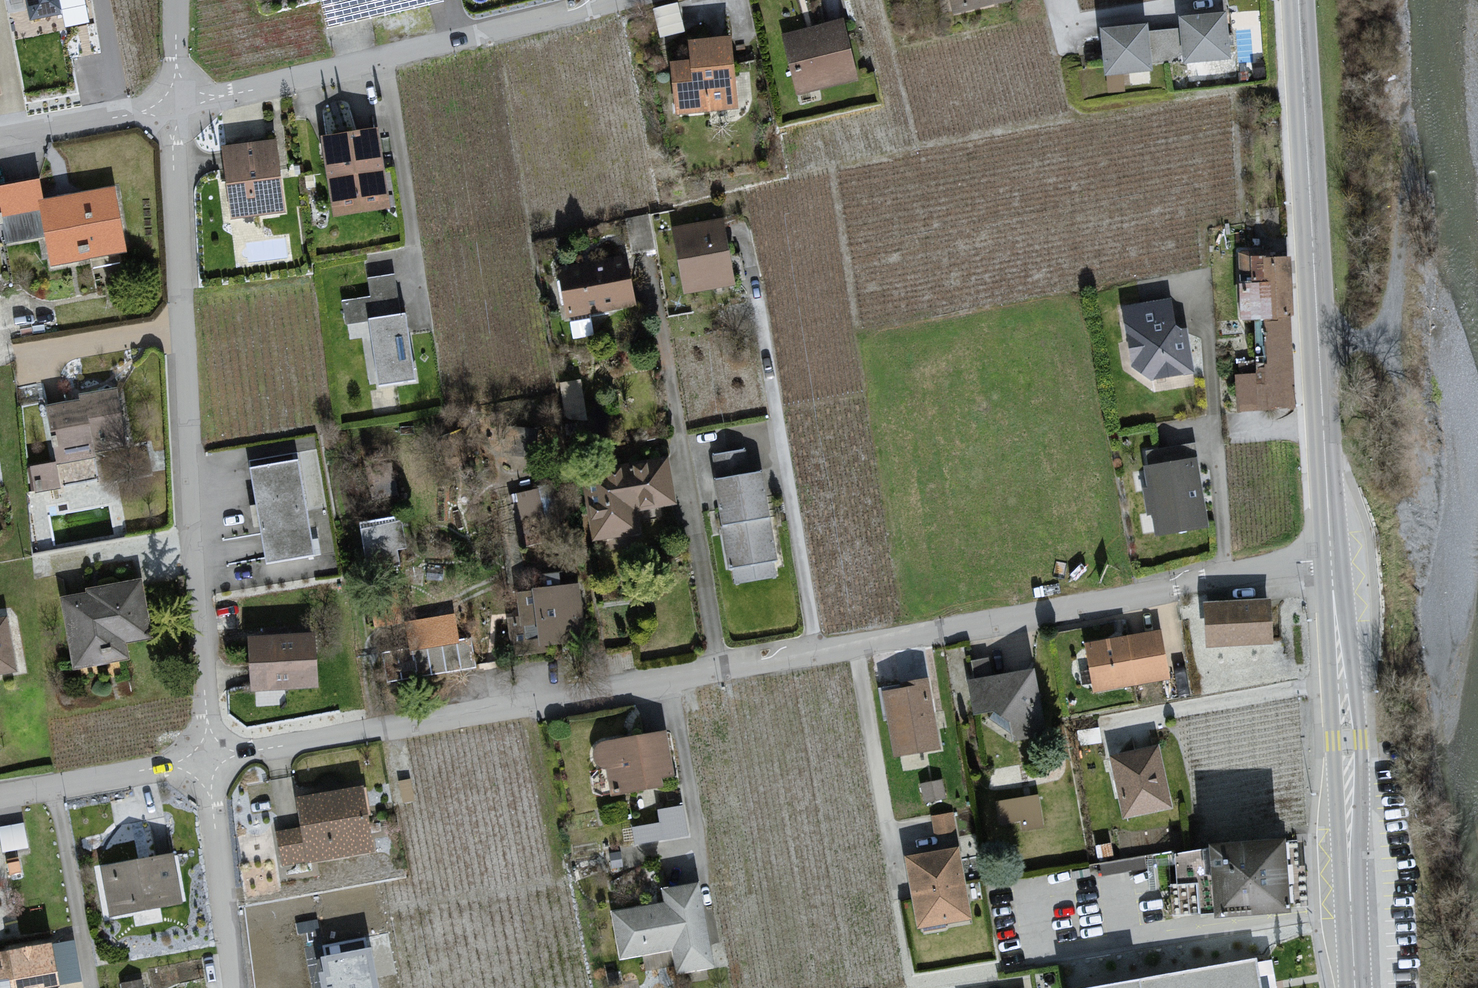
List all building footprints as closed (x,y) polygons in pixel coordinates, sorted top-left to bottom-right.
[(32,23),(68,16),(65,0),(27,0),(32,23)] [(322,1),(328,28),(444,3),(444,0),(328,0),(322,1)] [(951,12),(1000,0),(948,0),(951,12)] [(1222,9),(1177,12),(1181,58),(1226,54),(1222,9)] [(841,19),(782,34),(798,96),(857,80),(841,19)] [(1144,22),(1099,27),(1104,74),(1149,69),(1144,22)] [(731,35),(684,39),(686,59),(667,61),(672,117),(738,111),(731,35)] [(374,127),(321,137),(334,212),(387,202),(374,127)] [(275,138),(220,145),(230,218),(285,211),(275,138)] [(44,216),(42,205),(46,205),(43,184),(0,191),(0,224),(44,216)] [(53,268),(127,255),(116,192),(46,205),(42,205),(44,216),(53,268)] [(723,218),(669,227),(680,291),(734,283),(723,218)] [(1291,250),(1237,252),(1238,313),(1293,312),(1291,250)] [(626,259),(558,269),(564,313),(632,303),(626,259)] [(365,316),(397,313),(393,274),(366,276),(369,296),(342,299),(345,324),(366,322),(365,316)] [(1171,297),(1119,305),(1127,359),(1152,382),(1192,377),(1184,324),(1174,312),(1171,297)] [(397,313),(365,316),(366,322),(375,385),(414,380),(405,311),(397,313)] [(1285,319),(1263,321),(1266,361),(1254,362),(1252,373),(1236,374),(1239,409),(1292,405),(1285,319)] [(113,388),(47,402),(59,460),(125,446),(113,388)] [(746,446),(714,452),(720,478),(751,472),(746,446)] [(582,471),(593,540),(639,533),(635,508),(675,501),(668,457),(582,471)] [(1196,458),(1141,466),(1148,517),(1156,533),(1206,526),(1196,458)] [(295,459),(248,468),(267,562),(314,553),(295,459)] [(720,478),(715,479),(729,561),(734,564),(737,582),(778,574),(761,471),(751,472),(720,478)] [(539,488),(515,493),(527,546),(551,540),(539,488)] [(404,521),(359,527),(364,568),(399,564),(397,546),(407,545),(404,521)] [(142,577),(59,591),(72,664),(126,655),(124,640),(152,635),(142,577)] [(579,583),(517,591),(520,617),(506,619),(510,653),(587,643),(579,583)] [(376,627),(403,623),(397,587),(370,592),(376,627)] [(1272,599),(1203,600),(1204,642),(1272,641),(1272,599)] [(409,649),(458,641),(454,614),(405,623),(409,649)] [(0,618),(0,677),(16,675),(7,617),(0,618)] [(1157,628),(1085,640),(1094,688),(1166,676),(1157,628)] [(313,632),(248,637),(252,688),(317,683),(313,632)] [(409,649),(382,654),(386,682),(476,667),(471,639),(458,641),(409,649)] [(1034,668),(966,678),(971,714),(998,710),(1010,716),(1013,734),(1044,729),(1034,668)] [(927,681),(881,688),(891,753),(937,746),(927,681)] [(665,729),(598,741),(602,764),(611,762),(614,777),(622,779),(623,788),(674,778),(665,729)] [(1163,750),(1115,760),(1128,824),(1176,815),(1163,750)] [(940,781),(920,785),(923,803),(943,800),(940,781)] [(362,785),(297,797),(301,818),(268,825),(275,864),(374,846),(362,785)] [(1040,794),(998,801),(1002,823),(1022,820),(1025,832),(1045,829),(1040,794)] [(660,825),(631,829),(634,846),(691,839),(686,802),(657,806),(660,825)] [(951,813),(931,816),(934,834),(954,831),(951,813)] [(0,829),(0,842),(2,849),(24,843),(19,823),(0,829)] [(1281,831),(1204,837),(1205,846),(1210,910),(1287,904),(1281,831)] [(957,845),(905,855),(918,926),(970,916),(957,845)] [(1205,846),(1172,853),(1175,881),(1195,881),(1199,908),(1210,910),(1205,846)] [(174,852),(100,864),(109,916),(183,903),(174,852)] [(667,905),(608,913),(614,958),(671,950),(675,972),(711,967),(699,880),(664,885),(667,905)] [(320,957),(326,987),(378,987),(371,948),(367,949),(365,938),(323,946),(325,956),(320,957)] [(0,949),(0,987),(26,987),(58,983),(51,941),(0,949)] [(1254,955),(1063,987),(1259,987),(1254,955)]
